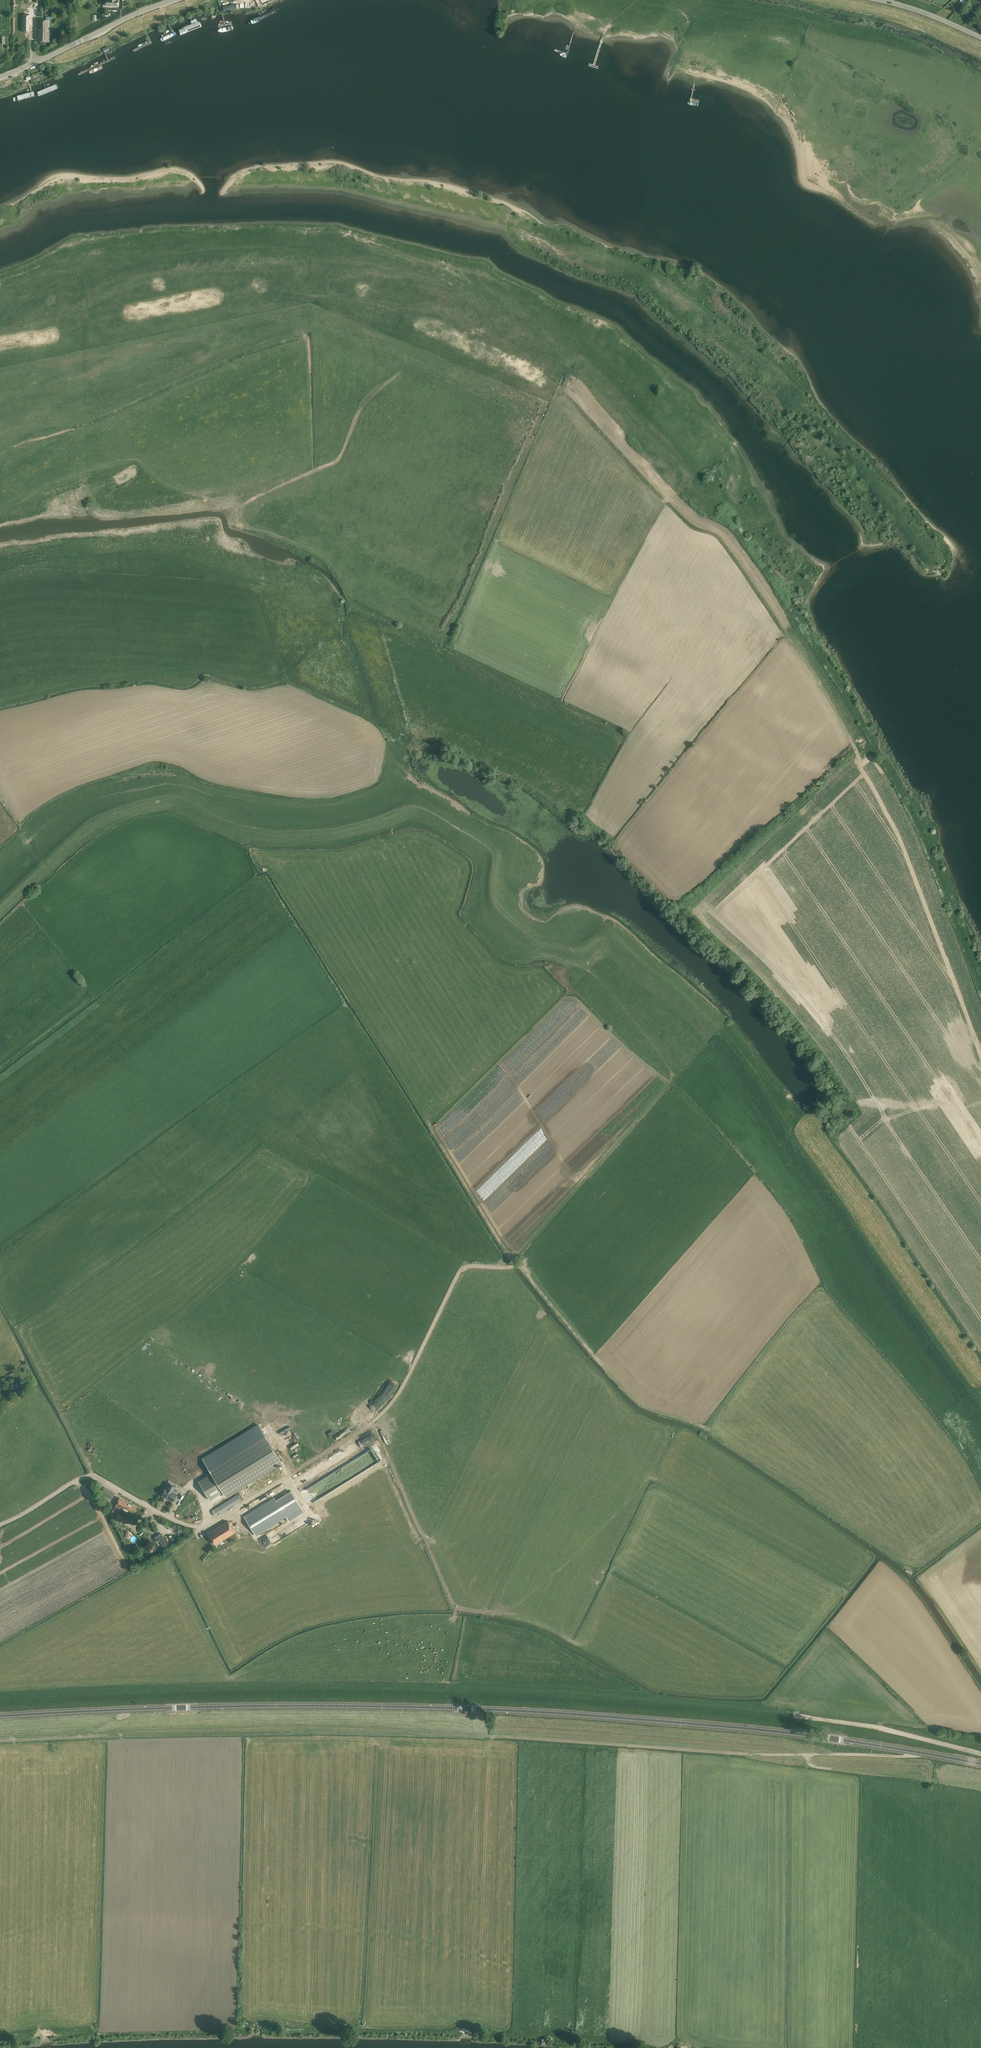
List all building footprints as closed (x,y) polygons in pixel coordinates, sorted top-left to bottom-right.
[(24,32),(24,33),(26,33),(26,32),(30,32),(30,25),(33,25),(33,15),(23,15),(23,32),(24,32)] [(197,16),(174,25),(178,34),(201,23),(197,16)] [(38,42),(49,42),(49,36),(50,36),(50,32),(49,32),(49,20),(38,19),(38,42)] [(37,98),(34,89),(12,95),(15,104),(37,98)] [(382,1394),(378,1401),(383,1403),(387,1396),(382,1394)] [(211,1473),(198,1481),(210,1500),(223,1492),(226,1498),(282,1463),(264,1433),(258,1424),(203,1459),(208,1468),(209,1469),(211,1473)] [(162,1495),(173,1501),(177,1494),(173,1492),(176,1486),(169,1483),(166,1488),(162,1495)] [(100,1493),(111,1500),(115,1493),(104,1487),(100,1493)] [(243,1516),(256,1536),(286,1517),(289,1521),(304,1512),(291,1490),(276,1500),(274,1497),(243,1516)] [(211,1511),(214,1516),(220,1513),(220,1514),(241,1501),(237,1495),(211,1511)] [(126,1510),(132,1514),(136,1507),(120,1498),(115,1506),(125,1512),(126,1510)] [(126,1517),(119,1513),(114,1522),(121,1526),(126,1517)] [(215,1544),(234,1532),(227,1521),(208,1533),(215,1544)] [(162,1538),(159,1540),(164,1547),(168,1545),(162,1538)]
